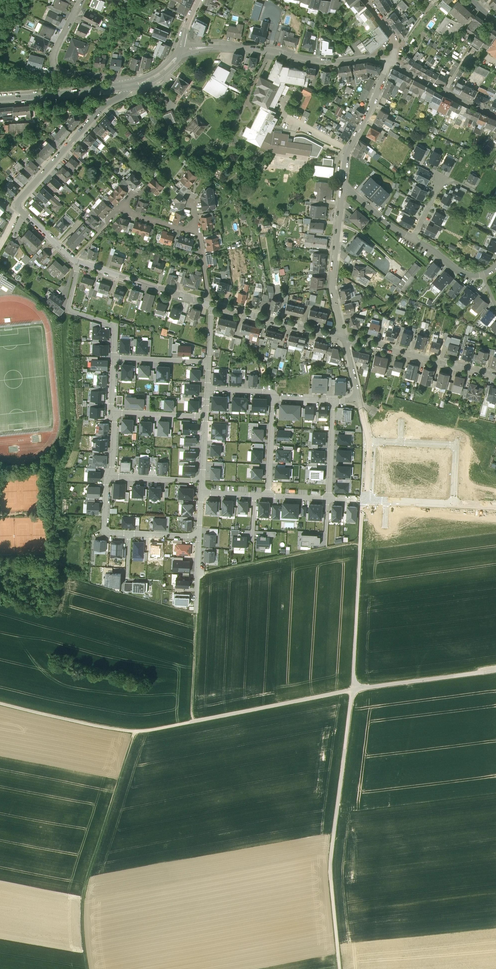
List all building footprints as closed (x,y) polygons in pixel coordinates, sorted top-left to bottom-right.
[(65,0),(53,0),(52,4),(57,6),(63,9),(65,10),(69,2),(65,0)] [(90,5),(101,10),(105,1),(103,0),(92,0),(90,5)] [(310,3),(309,6),(316,8),(318,0),(311,0),(310,3)] [(328,1),(324,0),(324,2),(322,9),(322,10),(324,13),(328,12),(329,6),(331,1),(328,0),(328,1)] [(331,1),(329,6),(336,8),(338,1),(338,0),(331,0),(331,1)] [(353,5),(355,6),(359,11),(365,5),(361,0),(359,0),(353,5)] [(402,0),(398,4),(404,11),(408,7),(402,0)] [(439,4),(441,6),(442,6),(448,12),(450,10),(452,8),(448,4),(443,0),(442,0),(439,4)] [(387,1),(379,7),(383,13),(391,7),(387,1)] [(471,13),(458,1),(452,8),(450,10),(463,22),(466,19),(471,13)] [(182,3),(181,3),(178,11),(179,12),(186,15),(190,7),(182,3)] [(261,6),(255,4),(250,19),(256,21),(261,6)] [(366,6),(360,11),(358,13),(360,14),(362,12),(367,8),(366,6)] [(367,8),(362,12),(364,14),(363,16),(364,17),(365,19),(366,20),(373,15),(367,8)] [(58,13),(50,9),(46,18),(59,24),(62,15),(60,14),(62,12),(59,11),(58,13)] [(100,17),(94,14),(87,10),(83,17),(97,25),(100,17)] [(173,16),(163,12),(161,16),(159,21),(169,26),(173,16)] [(394,13),(390,16),(387,19),(391,24),(398,18),(394,13)] [(474,16),(471,13),(466,19),(470,23),(474,16)] [(373,15),(366,20),(367,21),(369,24),(371,23),(373,25),(376,22),(374,19),(375,18),(373,15)] [(476,15),(468,26),(466,29),(475,36),(477,32),(474,30),(477,25),(480,25),(483,21),(476,15)] [(451,19),(446,16),(435,31),(440,34),(451,19)] [(203,36),(204,33),(207,24),(196,18),(192,26),(196,28),(196,31),(199,32),(198,34),(203,36)] [(391,24),(390,24),(394,29),(402,23),(400,20),(398,18),(391,24)] [(269,23),(263,21),(261,28),(267,30),(269,23)] [(55,28),(42,22),(39,31),(45,34),(51,36),(55,28)] [(83,25),(80,23),(76,32),(85,36),(89,28),(89,27),(83,25)] [(228,27),(227,35),(241,37),(243,24),(238,23),(237,28),(228,27)] [(402,23),(394,29),(398,34),(406,27),(404,25),(402,23)] [(370,53),(389,38),(378,24),(373,29),(377,33),(371,38),(373,40),(365,46),(367,49),(370,53)] [(406,27),(398,34),(402,39),(408,30),(407,29),(409,27),(408,25),(406,27)] [(168,32),(156,27),(153,34),(157,36),(165,39),(165,38),(168,32)] [(261,28),(257,27),(256,31),(253,30),(251,38),(256,39),(255,40),(259,41),(260,39),(264,40),(267,30),(261,28)] [(491,27),(487,33),(490,36),(488,38),(489,39),(492,41),(495,36),(495,35),(495,31),(491,27)] [(278,40),(278,41),(285,43),(287,35),(289,31),(281,28),(280,31),(278,40)] [(481,34),(478,38),(477,41),(474,39),(471,45),(478,51),(482,44),(485,40),(483,38),(484,36),(481,34)] [(298,38),(287,35),(285,43),(296,46),(298,38)] [(35,36),(31,45),(43,50),(47,41),(42,39),(35,36)] [(478,38),(475,36),(468,45),(470,46),(471,45),(474,39),(477,41),(478,38)] [(495,36),(492,41),(490,43),(488,48),(487,49),(491,51),(490,52),(493,53),(495,54),(495,36)] [(310,38),(305,37),(303,46),(309,47),(309,50),(314,51),(314,49),(315,40),(310,38)] [(322,53),(333,53),(333,47),(329,46),(330,40),(321,37),(320,49),(322,49),(322,53)] [(73,38),(65,58),(74,61),(76,55),(77,55),(80,49),(86,51),(89,44),(73,38)] [(488,41),(485,40),(482,44),(483,45),(484,46),(485,46),(488,48),(490,43),(492,41),(489,39),(488,41)] [(362,53),(367,49),(365,46),(361,42),(357,45),(362,53)] [(170,47),(162,43),(158,51),(167,55),(170,47)] [(45,57),(30,53),(27,64),(36,67),(42,69),(42,68),(41,68),(43,62),(42,62),(43,60),(44,60),(45,57)] [(242,55),(234,53),(232,62),(240,64),(242,55)] [(420,53),(418,56),(414,61),(420,65),(423,61),(420,59),(423,54),(420,53)] [(412,59),(406,55),(403,60),(405,61),(404,64),(410,68),(414,61),(418,56),(415,54),(412,59)] [(152,58),(143,56),(142,60),(140,66),(149,68),(152,58)] [(257,58),(250,56),(250,58),(248,65),(255,67),(257,58)] [(106,58),(96,57),(96,61),(95,65),(105,67),(106,58)] [(429,57),(423,66),(426,68),(432,59),(429,57)] [(142,60),(133,58),(131,68),(140,70),(140,66),(142,60)] [(122,60),(115,59),(115,61),(112,61),(111,68),(120,69),(122,60)] [(276,60),(268,77),(272,79),(274,80),(278,71),(280,72),(283,66),(282,65),(283,63),(276,60)] [(420,65),(414,61),(410,68),(416,71),(420,65)] [(456,62),(449,74),(451,76),(459,63),(456,62)] [(379,65),(369,63),(371,71),(373,72),(372,75),(375,75),(375,72),(380,74),(380,73),(381,68),(379,65)] [(218,65),(212,74),(224,82),(229,71),(218,65)] [(270,92),(263,105),(273,110),(278,99),(279,100),(281,97),(280,96),(285,85),(285,84),(284,84),(285,81),(286,81),(289,68),(289,66),(283,65),(283,66),(280,72),(278,71),(274,80),(273,82),(269,90),(270,90),(269,92),(270,92)] [(423,66),(420,65),(416,71),(422,75),(426,68),(423,66)] [(490,71),(477,65),(473,70),(486,76),(490,71)] [(229,71),(224,82),(229,85),(236,70),(231,67),(229,71)] [(293,68),(291,68),(291,69),(289,68),(286,81),(299,84),(303,85),(304,84),(304,83),(304,80),(305,76),(306,71),(298,69),(296,68),(294,67),(293,68)] [(316,69),(307,68),(306,71),(305,76),(308,77),(314,78),(316,69)] [(398,71),(392,68),(388,75),(394,79),(398,71)] [(426,68),(422,75),(428,78),(432,71),(426,68)] [(331,72),(321,70),(319,82),(328,83),(331,72)] [(405,75),(398,71),(394,79),(399,81),(401,82),(405,75)] [(436,74),(432,71),(428,78),(434,81),(435,81),(438,75),(436,74)] [(448,77),(440,72),(439,74),(438,75),(435,81),(443,85),(448,77)] [(212,74),(203,88),(221,100),(229,85),(224,82),(212,74)] [(411,78),(405,75),(401,82),(406,85),(407,85),(411,78)] [(271,81),(260,76),(256,84),(258,85),(254,93),(256,93),(253,100),(262,104),(260,107),(261,107),(262,108),(263,105),(270,92),(269,92),(270,90),(269,90),(273,82),(271,81)] [(183,80),(179,77),(171,88),(182,94),(189,84),(188,83),(189,81),(184,78),(183,80)] [(369,78),(364,88),(369,91),(374,80),(369,78)] [(393,82),(388,79),(384,88),(385,88),(388,90),(392,83),(393,82)] [(425,86),(413,80),(409,89),(410,89),(419,94),(421,95),(423,91),(425,86)] [(457,80),(452,90),(459,93),(464,84),(461,83),(457,80)] [(464,84),(459,93),(469,99),(473,89),(464,84)] [(306,87),(303,85),(299,93),(306,96),(301,107),(305,109),(314,90),(306,87)] [(434,91),(427,87),(424,92),(429,94),(432,96),(434,91)] [(388,90),(385,88),(382,95),(388,98),(391,91),(389,90),(388,90)] [(473,89),(469,99),(472,100),(477,91),(473,89)] [(442,96),(434,91),(432,96),(440,100),(442,96)] [(163,101),(156,94),(152,98),(155,101),(153,104),(157,108),(160,104),(163,101)] [(483,96),(477,94),(473,101),(479,104),(483,96)] [(440,100),(432,96),(430,101),(438,105),(440,100)] [(483,96),(479,104),(485,106),(489,99),(485,97),(483,96)] [(453,101),(446,98),(443,105),(449,108),(453,101)] [(459,104),(453,101),(449,108),(452,109),(455,111),(459,104)] [(141,103),(135,106),(135,107),(139,114),(145,111),(141,103)] [(443,105),(440,103),(439,106),(437,109),(446,114),(449,108),(443,105)] [(147,104),(145,107),(151,112),(153,108),(147,104)] [(30,105),(13,107),(13,113),(13,115),(18,115),(27,114),(30,113),(30,105)] [(273,110),(263,105),(262,108),(261,107),(251,127),(253,128),(252,131),(250,130),(248,136),(246,139),(261,146),(261,145),(260,145),(261,144),(268,130),(271,132),(271,131),(278,118),(273,116),(276,111),(273,110)] [(459,112),(458,113),(460,114),(463,115),(466,108),(462,105),(459,112)] [(133,108),(129,110),(128,110),(129,111),(126,113),(127,115),(126,115),(129,120),(131,124),(136,121),(135,121),(139,119),(137,116),(139,114),(135,107),(133,108)] [(473,110),(466,108),(463,115),(467,117),(470,118),(473,110)] [(356,109),(354,112),(353,114),(360,119),(364,113),(356,109)] [(388,114),(381,110),(377,116),(385,120),(386,117),(388,114)] [(480,113),(473,110),(470,118),(473,119),(477,121),(480,113)] [(171,112),(163,115),(168,126),(176,123),(171,112)] [(460,114),(458,113),(452,127),(458,129),(462,120),(461,119),(462,117),(459,116),(460,114)] [(488,117),(480,113),(477,121),(477,122),(482,124),(484,125),(486,121),(488,117)] [(74,114),(66,123),(68,125),(72,129),(80,120),(74,114)] [(112,114),(108,119),(112,122),(112,123),(116,119),(112,114)] [(353,114),(352,116),(349,121),(356,126),(360,119),(353,114)] [(385,120),(377,116),(374,122),(382,126),(383,123),(385,120)] [(105,117),(100,123),(106,128),(108,126),(112,122),(108,119),(105,117)] [(197,117),(186,130),(190,133),(192,131),(196,135),(197,134),(197,135),(201,130),(202,131),(206,126),(197,117)] [(488,117),(486,121),(492,123),(489,127),(493,130),(495,125),(495,120),(488,117)] [(356,126),(349,121),(345,129),(352,133),(356,126)] [(66,127),(61,123),(59,126),(61,128),(59,131),(66,137),(68,134),(67,134),(70,131),(66,127)] [(106,128),(100,123),(93,130),(103,139),(108,134),(110,132),(109,131),(106,128)] [(28,124),(11,125),(12,133),(35,132),(35,125),(28,126),(28,124)] [(251,127),(247,125),(243,132),(244,132),(243,134),(244,134),(244,135),(248,136),(250,130),(252,131),(253,128),(251,127)] [(380,132),(371,127),(366,135),(375,140),(378,135),(380,132)] [(352,133),(345,129),(342,133),(340,136),(348,140),(352,133)] [(271,132),(268,130),(261,144),(260,145),(261,145),(261,146),(271,151),(274,133),(271,131),(271,132)] [(66,137),(59,131),(57,133),(54,131),(52,134),(61,142),(63,139),(64,139),(66,137)] [(291,142),(288,142),(288,139),(289,135),(274,132),(274,133),(271,151),(286,153),(286,151),(310,155),(311,146),(293,143),(291,142)] [(96,140),(89,134),(84,140),(90,145),(90,146),(92,144),(95,141),(96,140)] [(323,147),(307,138),(305,138),(303,137),(301,137),(299,137),(296,137),(294,137),(293,143),(311,146),(310,155),(309,156),(317,157),(323,147)] [(363,142),(359,140),(355,146),(364,151),(367,145),(363,142)] [(50,145),(46,141),(43,144),(45,146),(43,148),(50,154),(52,152),(55,149),(50,145)] [(492,148),(487,144),(483,149),(485,151),(483,155),(485,157),(492,148)] [(80,145),(79,145),(77,147),(77,148),(74,151),(81,157),(85,153),(86,154),(87,152),(85,150),(80,145)] [(90,146),(90,145),(88,147),(93,152),(94,153),(96,155),(100,151),(96,148),(94,150),(90,146)] [(426,150),(416,145),(414,150),(415,151),(413,156),(421,160),(424,154),(426,150)] [(364,151),(355,146),(352,152),(360,157),(364,151)] [(50,154),(43,148),(41,150),(39,148),(36,151),(45,159),(48,156),(50,154)] [(81,162),(83,164),(86,161),(81,157),(74,151),(74,150),(72,153),(81,162)] [(440,154),(434,151),(432,154),(431,154),(430,156),(431,157),(429,161),(435,164),(439,157),(440,154)] [(40,165),(45,159),(40,155),(35,161),(40,165)] [(452,160),(446,157),(441,167),(444,168),(444,169),(447,170),(449,171),(451,166),(454,161),(452,160)] [(74,160),(71,158),(66,163),(68,164),(73,169),(78,163),(74,160)] [(333,159),(323,158),(322,166),(332,167),(333,159)] [(38,168),(30,161),(26,166),(29,169),(28,170),(32,173),(38,168)] [(73,169),(68,164),(66,166),(73,173),(75,171),(73,169)] [(322,166),(314,165),(313,175),(332,177),(334,168),(332,167),(322,166)] [(67,171),(63,167),(57,174),(64,180),(67,178),(68,179),(72,175),(69,173),(70,173),(67,170),(67,171)] [(420,170),(419,169),(416,175),(418,175),(416,179),(426,184),(429,179),(427,178),(429,175),(427,174),(423,172),(423,171),(420,170)] [(197,177),(189,170),(181,180),(184,183),(184,184),(183,185),(187,188),(197,177)] [(28,179),(19,171),(17,174),(18,175),(15,178),(22,185),(28,179)] [(470,173),(467,180),(474,184),(475,184),(478,177),(476,176),(477,175),(473,173),(472,174),(470,173)] [(132,174),(126,180),(128,182),(134,188),(138,185),(140,183),(139,182),(140,181),(132,174)] [(61,185),(54,178),(48,184),(55,191),(61,185)] [(361,188),(370,197),(380,186),(371,178),(361,188)] [(163,187),(156,181),(156,182),(152,179),(148,184),(151,187),(150,188),(157,194),(163,187)] [(122,181),(121,180),(118,184),(119,185),(122,189),(126,185),(122,181)] [(330,183),(316,181),(315,190),(319,191),(319,194),(317,194),(317,199),(319,199),(323,200),(324,198),(331,199),(332,193),(329,193),(330,183)] [(11,183),(10,182),(7,185),(9,186),(6,189),(9,191),(13,195),(18,189),(11,183)] [(72,191),(65,185),(63,187),(69,193),(72,191)] [(122,189),(119,185),(113,191),(121,198),(126,192),(122,189)] [(187,188),(183,185),(179,190),(184,194),(188,189),(187,188)] [(418,186),(416,185),(411,194),(419,198),(418,198),(423,200),(427,191),(426,191),(421,188),(418,186)] [(370,197),(380,205),(389,194),(380,186),(370,197)] [(210,187),(208,187),(207,189),(205,189),(202,196),(202,199),(213,197),(212,188),(210,187)] [(448,193),(446,192),(441,201),(444,202),(448,204),(451,199),(452,199),(454,197),(460,200),(464,192),(459,189),(455,187),(453,190),(450,189),(448,193)] [(52,196),(44,188),(37,195),(45,202),(46,202),(48,199),(52,196)] [(179,190),(177,188),(175,191),(179,194),(182,197),(184,194),(179,190)] [(108,197),(111,200),(115,204),(121,198),(113,191),(108,197)] [(182,197),(179,194),(174,200),(176,202),(175,205),(183,208),(186,199),(182,197)] [(53,197),(52,196),(48,199),(55,205),(52,208),(56,211),(62,205),(59,202),(53,197)] [(202,199),(201,199),(203,210),(207,209),(207,210),(211,209),(211,208),(215,208),(214,202),(215,201),(214,197),(213,197),(202,199)] [(107,204),(103,200),(103,201),(99,205),(107,213),(112,208),(107,204)] [(140,200),(139,200),(136,209),(145,212),(148,203),(145,202),(140,200)] [(409,200),(405,209),(415,214),(419,205),(415,203),(409,200)] [(43,209),(35,201),(29,207),(37,215),(43,209)] [(95,209),(94,210),(98,213),(103,217),(107,213),(99,205),(95,209)] [(318,206),(313,205),(312,206),(311,216),(324,218),(326,207),(318,206)] [(43,209),(50,215),(52,213),(47,208),(45,206),(43,209)] [(96,215),(91,210),(91,211),(89,213),(91,215),(95,219),(97,216),(96,215)] [(356,210),(349,218),(361,228),(368,220),(356,210)] [(440,213),(436,211),(432,219),(441,224),(445,216),(440,213)] [(181,214),(176,212),(176,213),(175,215),(173,221),(183,224),(185,215),(181,214)] [(66,215),(63,217),(70,223),(72,220),(66,215)] [(95,219),(91,215),(84,223),(91,229),(93,227),(94,228),(95,228),(97,226),(97,225),(96,224),(98,222),(95,219)] [(409,218),(403,215),(402,219),(401,218),(401,219),(400,223),(410,228),(414,220),(409,218)] [(204,217),(201,218),(201,221),(202,221),(204,229),(212,227),(211,216),(204,217)] [(63,217),(55,226),(62,232),(69,225),(70,224),(70,223),(63,217)] [(119,218),(112,225),(118,230),(121,226),(121,227),(125,228),(127,221),(128,220),(119,218)] [(143,224),(135,222),(135,224),(133,230),(132,231),(140,233),(143,224)] [(310,222),(310,224),(309,230),(314,231),(314,232),(323,233),(324,223),(318,223),(310,222)] [(84,223),(73,235),(81,241),(91,229),(84,223)] [(151,226),(143,224),(140,233),(145,235),(148,236),(148,234),(150,228),(151,226)] [(433,227),(428,225),(425,232),(434,237),(437,230),(438,229),(433,227)] [(42,242),(28,229),(20,238),(24,241),(34,250),(42,242)] [(174,236),(167,234),(168,232),(167,232),(162,231),(161,234),(159,233),(158,234),(156,238),(157,239),(159,240),(164,242),(163,243),(168,244),(168,243),(171,244),(174,236)] [(72,236),(71,235),(68,239),(69,240),(67,242),(74,248),(81,241),(73,235),(72,236)] [(186,236),(185,237),(180,236),(179,239),(177,245),(186,248),(190,249),(191,246),(192,246),(193,245),(194,244),(193,243),(192,243),(193,240),(188,238),(187,237),(186,236)] [(20,238),(19,237),(15,242),(19,244),(19,245),(20,246),(24,241),(20,238)] [(212,238),(206,239),(208,249),(211,249),(212,248),(215,247),(216,248),(220,248),(219,245),(218,244),(218,241),(218,240),(218,237),(212,238)] [(313,237),(310,237),(310,239),(309,246),(326,248),(327,239),(313,237)] [(368,244),(357,237),(352,243),(351,243),(348,247),(358,253),(362,247),(369,252),(372,248),(368,244)] [(491,239),(487,247),(488,247),(488,249),(490,249),(491,249),(495,251),(495,249),(495,241),(491,239)] [(15,242),(11,240),(5,250),(13,255),(19,245),(19,244),(15,242)] [(348,247),(347,246),(345,249),(356,256),(358,253),(348,247)] [(90,249),(88,248),(87,251),(87,252),(87,253),(89,253),(88,257),(96,259),(98,251),(93,250),(90,249)] [(39,255),(37,258),(42,263),(44,261),(45,262),(50,256),(44,251),(39,255)] [(485,253),(482,252),(479,260),(487,264),(491,256),(485,253)] [(31,258),(34,261),(37,258),(39,255),(36,253),(31,258)] [(160,255),(155,253),(151,268),(161,272),(164,263),(158,261),(160,255)] [(318,253),(314,253),(313,262),(314,262),(324,263),(325,254),(318,253)] [(344,259),(349,263),(353,258),(347,254),(344,259)] [(114,255),(113,255),(111,263),(121,266),(124,258),(117,256),(114,255)] [(63,266),(56,260),(47,269),(51,272),(52,271),(61,278),(69,269),(64,265),(63,266)] [(324,263),(314,262),(313,270),(317,271),(323,272),(324,263)] [(424,274),(431,279),(434,275),(439,268),(440,268),(434,263),(433,262),(424,274)] [(415,263),(408,272),(413,277),(420,267),(415,263)] [(377,272),(367,265),(366,267),(366,268),(372,272),(375,274),(377,272)] [(363,267),(355,266),(355,270),(353,270),(353,272),(353,275),(356,276),(362,276),(363,272),(363,267)] [(439,268),(434,275),(436,277),(437,276),(442,270),(439,268)] [(451,277),(445,271),(439,278),(435,284),(441,289),(447,282),(451,277)] [(396,278),(388,272),(385,277),(394,283),(396,281),(395,281),(396,278)] [(401,281),(397,286),(404,291),(414,277),(413,277),(408,272),(401,281)] [(172,275),(169,274),(167,282),(174,284),(176,281),(177,281),(178,277),(177,277),(177,276),(172,275)] [(4,275),(0,280),(0,290),(3,285),(12,291),(16,285),(6,279),(8,277),(4,275)] [(186,277),(183,284),(183,285),(197,289),(201,277),(200,276),(196,275),(194,280),(186,277)] [(318,277),(312,276),(311,285),(311,286),(317,287),(317,285),(322,286),(323,277),(318,277)] [(356,279),(366,286),(370,280),(364,276),(362,276),(356,276),(356,279)] [(94,280),(83,277),(80,287),(85,289),(86,286),(91,288),(94,280)] [(221,281),(220,281),(219,284),(217,283),(215,290),(217,290),(226,292),(228,283),(221,281)] [(454,285),(449,291),(451,293),(450,294),(454,297),(458,291),(462,286),(462,285),(457,281),(454,285)] [(110,285),(101,282),(100,284),(99,290),(98,291),(108,294),(110,285)] [(125,290),(117,287),(114,295),(118,296),(118,297),(120,298),(122,298),(125,290)] [(263,288),(256,287),(251,304),(259,306),(261,298),(260,298),(263,288)] [(349,288),(341,290),(343,299),(352,296),(351,292),(350,292),(349,288)] [(469,288),(468,288),(466,292),(460,299),(466,304),(471,298),(475,293),(469,288)] [(139,291),(132,289),(129,297),(132,298),(136,299),(139,291)] [(64,300),(53,292),(47,301),(55,307),(57,309),(59,306),(64,300)] [(243,293),(239,292),(237,300),(245,302),(246,294),(243,293)] [(154,295),(146,293),(144,301),(142,306),(149,309),(154,295)] [(474,300),(473,301),(475,303),(480,297),(480,298),(481,296),(479,294),(474,300)] [(480,298),(480,297),(475,303),(472,307),(478,312),(482,307),(486,302),(480,298)] [(273,299),(272,299),(270,309),(277,310),(278,306),(280,306),(281,301),(273,299)] [(162,304),(158,303),(159,302),(158,302),(155,311),(164,314),(165,310),(167,305),(162,303),(162,304)] [(352,302),(344,304),(346,313),(350,312),(350,313),(355,312),(353,306),(352,302)] [(295,306),(287,303),(285,312),(290,313),(293,314),(295,306)] [(64,310),(59,306),(57,309),(55,307),(53,310),(60,316),(64,311),(64,310)] [(304,308),(295,306),(293,314),(297,315),(302,316),(304,308)] [(181,310),(173,307),(170,316),(178,319),(180,313),(181,310)] [(485,309),(480,315),(483,317),(488,310),(486,308),(485,309)] [(200,311),(191,309),(188,318),(192,319),(197,321),(199,315),(200,311)] [(319,311),(310,309),(308,318),(313,319),(317,320),(319,311)] [(490,312),(488,310),(483,317),(480,320),(486,325),(495,315),(493,314),(493,312),(491,311),(490,312)] [(328,314),(319,311),(317,320),(321,321),(326,322),(328,314)] [(186,315),(180,313),(178,319),(177,322),(183,324),(186,315)] [(199,315),(197,321),(192,319),(190,325),(196,327),(197,322),(201,324),(203,317),(199,315)] [(228,320),(219,317),(217,326),(216,328),(216,331),(224,333),(226,328),(228,320)] [(356,318),(352,317),(350,325),(358,328),(359,324),(360,320),(360,319),(356,318)] [(237,322),(228,320),(226,328),(234,330),(237,322)] [(371,320),(367,334),(377,336),(379,326),(378,325),(379,322),(371,320)] [(247,325),(243,323),(241,332),(246,333),(249,334),(251,325),(247,324),(247,325)] [(255,326),(251,325),(249,334),(258,336),(260,328),(255,326)] [(100,327),(93,327),(93,338),(99,339),(109,339),(109,330),(100,330),(101,327),(100,327)] [(392,329),(388,328),(388,329),(387,329),(385,338),(395,341),(397,332),(391,330),(392,329)] [(274,331),(267,329),(265,337),(270,339),(272,339),(274,331)] [(278,331),(278,332),(274,331),(272,339),(278,341),(280,341),(281,337),(282,338),(284,332),(278,331)] [(412,333),(404,331),(401,342),(409,344),(412,333)] [(258,336),(249,334),(247,342),(254,344),(255,339),(257,340),(257,339),(258,336)] [(298,337),(290,335),(289,340),(287,339),(286,342),(288,342),(288,343),(296,345),(298,337)] [(306,339),(298,337),(296,345),(304,347),(305,344),(306,339)] [(137,345),(136,352),(148,353),(148,345),(148,341),(142,340),(142,339),(137,338),(137,345)] [(130,339),(121,339),(120,352),(129,352),(130,345),(130,339)] [(432,341),(430,350),(438,352),(440,343),(436,342),(432,341)] [(328,344),(321,342),(319,351),(323,351),(326,352),(327,346),(328,344)] [(100,345),(93,344),(93,354),(108,354),(108,345),(100,345)] [(450,344),(449,344),(447,352),(456,354),(458,346),(450,344)] [(180,345),(179,345),(179,352),(179,355),(191,355),(191,346),(180,345)] [(276,346),(275,348),(274,353),(277,354),(276,357),(280,357),(281,355),(282,348),(276,346)] [(467,347),(465,346),(464,349),(462,357),(471,359),(472,353),(473,349),(467,347)] [(338,349),(333,348),(333,349),(331,355),(330,360),(339,362),(340,357),(339,357),(339,355),(338,349)] [(488,352),(479,350),(478,355),(476,361),(485,363),(488,353),(488,352)] [(369,354),(360,351),(358,360),(363,361),(362,365),(366,366),(369,354)] [(388,359),(375,355),(372,369),(376,370),(375,374),(384,376),(388,359)] [(98,360),(91,360),(91,368),(107,369),(108,360),(98,360)] [(403,362),(395,360),(393,368),(393,370),(400,372),(403,362)] [(132,365),(122,364),(122,371),(122,379),(132,379),(132,374),(132,365)] [(418,366),(409,364),(408,367),(408,366),(407,370),(406,376),(414,378),(415,378),(416,373),(418,366)] [(149,366),(139,365),(139,375),(149,376),(149,370),(149,366)] [(170,367),(157,366),(157,373),(157,380),(169,381),(170,367)] [(434,371),(424,368),(422,375),(421,381),(421,382),(430,384),(430,383),(431,380),(434,371)] [(198,369),(191,369),(191,379),(201,379),(201,369),(198,369)] [(220,373),(214,372),(213,384),(226,385),(226,382),(226,373),(226,371),(220,370),(220,373)] [(242,372),(232,372),(232,385),(241,386),(241,378),(242,372)] [(449,374),(439,372),(437,381),(436,386),(445,388),(446,388),(447,383),(449,374)] [(257,374),(249,374),(249,386),(257,386),(257,374)] [(108,375),(98,375),(98,385),(104,385),(108,385),(108,375)] [(465,378),(455,376),(453,383),(452,389),(461,392),(462,388),(465,378)] [(327,378),(312,377),(312,392),(327,392),(327,386),(327,378)] [(335,381),(335,385),(335,393),(346,393),(346,388),(346,381),(335,381)] [(475,385),(469,383),(468,389),(466,396),(480,400),(483,389),(475,387),(475,385)] [(185,393),(192,393),(199,394),(199,385),(189,384),(185,384),(183,384),(182,384),(182,393),(183,393),(185,393)] [(490,386),(488,393),(486,399),(490,400),(490,398),(495,400),(495,397),(495,387),(490,386)] [(91,400),(96,401),(105,401),(106,391),(99,391),(92,390),(92,391),(91,399),(91,400)] [(136,397),(126,397),(126,407),(143,407),(144,399),(136,399),(136,397)] [(174,400),(162,400),(161,408),(173,409),(174,400)] [(194,401),(189,400),(189,410),(198,410),(198,401),(194,401)] [(279,418),(289,418),(290,405),(280,404),(280,408),(279,417),(279,418)] [(300,405),(290,405),(289,418),(299,419),(299,416),(300,407),(300,405)] [(374,405),(369,414),(373,417),(379,409),(374,405)] [(98,407),(91,406),(91,407),(91,415),(90,416),(95,417),(104,417),(105,407),(98,407)] [(306,406),(306,408),(305,416),(305,419),(313,419),(313,414),(313,406),(306,406)] [(346,409),(343,409),(342,418),(342,421),(347,421),(352,421),(352,409),(348,408),(346,408),(346,409)] [(133,419),(123,419),(122,425),(122,431),(132,431),(133,425),(133,419)] [(158,420),(158,428),(158,434),(168,435),(169,429),(169,421),(158,420)] [(151,421),(140,421),(140,433),(151,434),(151,431),(151,422),(151,421)] [(109,423),(100,423),(99,433),(105,433),(108,433),(109,423)] [(197,424),(190,423),(184,423),(184,431),(184,432),(190,432),(197,432),(197,424)] [(211,438),(213,438),(222,438),(226,439),(226,424),(212,424),(211,438)] [(258,429),(252,429),(252,439),(263,440),(263,429),(258,429)] [(290,440),(290,432),(285,431),(277,431),(277,439),(282,439),(290,440)] [(326,433),(313,432),(312,441),(312,443),(318,444),(325,444),(326,433)] [(345,435),(338,435),(338,444),(351,444),(351,436),(351,435),(345,435)] [(102,439),(94,438),(94,441),(91,441),(91,446),(93,446),(93,449),(99,449),(107,449),(108,439),(102,439)] [(221,445),(216,445),(211,445),(211,454),(221,455),(221,445)] [(262,450),(252,450),(252,461),(262,461),(262,450)] [(284,450),(277,450),(276,461),(286,461),(290,461),(291,451),(291,450),(284,450)] [(325,451),(312,450),(311,459),(311,461),(317,462),(324,462),(325,451)] [(347,450),(337,450),(337,459),(343,460),(351,460),(351,451),(351,450),(347,450)] [(189,451),(184,451),(184,459),(196,459),(196,452),(189,451)] [(106,456),(93,455),(93,464),(98,465),(106,465),(106,456)] [(149,458),(140,458),(139,464),(139,472),(148,472),(149,463),(149,458)] [(131,461),(121,461),(120,471),(130,472),(131,466),(131,461)] [(168,462),(158,462),(158,466),(157,473),(166,473),(166,467),(168,467),(168,462)] [(188,465),(183,465),(183,474),(195,475),(195,465),(188,465)] [(343,466),(336,465),(336,476),(345,476),(350,476),(350,475),(350,466),(343,466)] [(285,467),(276,467),(275,477),(282,477),(289,477),(290,468),(290,467),(285,467)] [(221,468),(214,468),(211,468),(210,478),(220,479),(221,468)] [(263,469),(259,469),(252,468),(251,477),(262,478),(263,469)] [(317,469),(310,469),(309,478),(309,479),(316,479),(323,479),(323,469),(317,469)] [(95,471),(88,471),(88,480),(101,481),(102,471),(95,471)] [(343,483),(336,482),(335,492),(348,492),(349,484),(349,483),(343,483)] [(125,484),(114,483),(114,497),(125,498),(125,492),(125,484)] [(137,485),(133,485),(133,496),(143,496),(143,488),(144,486),(140,485),(137,484),(137,485)] [(87,496),(96,496),(100,497),(101,487),(88,486),(87,496)] [(161,488),(150,487),(150,497),(152,497),(152,498),(157,498),(157,497),(160,498),(161,491),(161,488)] [(187,488),(179,487),(179,488),(179,497),(179,498),(183,498),(193,498),(194,488),(187,488)] [(217,511),(217,502),(217,501),(206,500),(206,512),(217,513),(217,511)] [(233,500),(223,500),(222,510),(222,514),(232,514),(233,507),(233,500)] [(238,512),(247,513),(247,507),(248,501),(238,501),(238,512)] [(259,516),(268,516),(269,506),(269,502),(259,501),(259,510),(259,516)] [(95,503),(88,502),(88,503),(87,512),(98,513),(98,509),(99,509),(99,506),(99,503),(95,503)] [(298,503),(283,503),(283,506),(283,510),(282,516),(298,517),(298,503)] [(189,504),(183,504),(182,514),(192,514),(193,504),(189,504)] [(309,504),(309,513),(309,518),(321,519),(322,519),(322,514),(322,504),(309,504)] [(283,510),(283,506),(280,506),(272,505),(272,506),(272,518),(280,519),(280,510),(283,510)] [(342,506),(332,505),(332,512),(331,521),(341,522),(341,516),(342,506)] [(347,506),(347,513),(346,520),(356,520),(356,507),(347,506)] [(136,517),(123,517),(122,527),(135,527),(135,525),(136,517)] [(167,519),(154,518),(153,528),(166,529),(166,525),(167,519)] [(191,529),(192,520),(188,520),(183,520),(183,529),(191,529)] [(215,545),(216,534),(209,534),(205,534),(205,545),(215,545)] [(301,546),(308,546),(311,546),(311,544),(320,544),(320,537),(320,535),(302,534),(301,546)] [(247,549),(247,537),(242,536),(238,536),(233,536),(233,548),(247,549)] [(265,547),(268,547),(269,537),(266,537),(266,536),(261,536),(261,537),(257,536),(257,547),(260,547),(260,548),(265,548),(265,547)] [(99,540),(95,540),(94,549),(105,549),(106,542),(106,540),(100,540),(99,540)] [(123,541),(112,540),(111,557),(122,558),(123,541)] [(144,542),(134,542),(133,557),(143,557),(143,551),(144,542)] [(157,557),(161,557),(161,544),(151,543),(150,556),(157,557)] [(190,554),(191,545),(177,544),(177,545),(176,545),(176,550),(177,550),(177,554),(183,554),(190,554)] [(206,551),(205,551),(204,561),(209,561),(215,562),(215,554),(214,554),(214,551),(212,551),(206,551)] [(183,561),(174,560),(173,566),(176,566),(176,571),(183,571),(189,571),(190,561),(183,561)] [(113,573),(106,573),(105,586),(114,587),(120,587),(121,574),(113,573)] [(188,587),(189,577),(183,577),(177,577),(176,586),(184,587),(188,587)] [(124,591),(132,592),(133,583),(124,582),(124,591)] [(133,582),(133,583),(132,592),(147,592),(148,582),(133,582)] [(190,594),(174,593),(174,600),(175,600),(175,604),(177,604),(177,606),(187,606),(187,604),(189,604),(190,594)]
